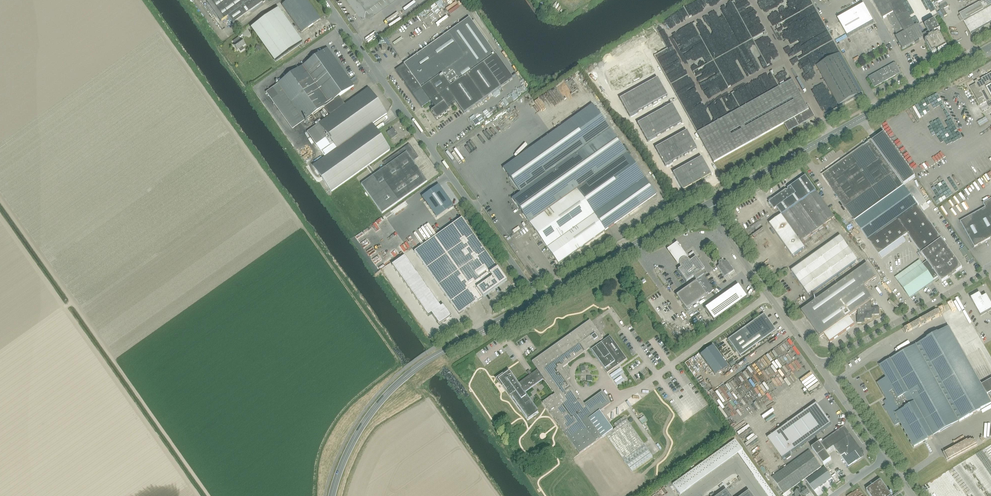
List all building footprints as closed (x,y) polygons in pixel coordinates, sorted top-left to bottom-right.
[(221,21),(229,15),(233,22),(262,2),(263,3),(265,2),(264,0),(265,0),(205,0),(221,21)] [(283,6),(301,32),(320,19),(306,0),(291,0),(283,6)] [(357,13),(376,0),(348,0),(357,13)] [(390,10),(398,5),(397,4),(401,2),(400,0),(388,7),(390,10)] [(920,23),(934,15),(926,0),(873,0),(883,18),(887,17),(897,36),(895,37),(899,44),(898,45),(899,47),(900,46),(902,50),(915,42),(916,44),(919,42),(918,41),(924,38),(923,37),(926,36),(919,24),(921,23),(920,23)] [(959,14),(963,21),(964,21),(971,34),(990,23),(990,0),(986,0),(980,3),(980,2),(959,14)] [(957,11),(961,5),(956,2),(952,8),(957,11)] [(866,8),(840,23),(847,36),(874,22),(866,8)] [(251,28),(275,62),(302,43),(278,9),(251,28)] [(422,107),(430,101),(435,108),(431,111),(437,119),(449,110),(447,107),(455,101),(464,114),(501,87),(483,63),(495,54),(469,17),(396,70),(422,107)] [(935,20),(925,26),(930,36),(932,35),(933,36),(929,39),(925,42),(933,55),(947,47),(939,33),(935,36),(934,34),(936,33),(936,32),(940,30),(935,20)] [(655,27),(650,29),(654,35),(652,36),(654,39),(660,36),(655,27)] [(650,29),(645,32),(649,38),(652,36),(654,35),(650,29)] [(241,52),(244,49),(242,47),(245,45),(243,41),(242,42),(239,37),(233,41),(235,44),(233,45),(237,50),(239,49),(241,52)] [(313,166),(331,192),(390,150),(372,125),(387,114),(368,88),(346,105),(339,96),(354,86),(327,49),(278,84),(304,121),(324,107),(331,115),(319,123),(335,145),(322,154),(325,157),(313,166)] [(642,52),(637,55),(638,55),(642,63),(647,61),(642,52)] [(637,55),(633,57),(638,66),(642,63),(638,55),(637,55)] [(633,57),(628,60),(633,69),(638,66),(633,57)] [(628,60),(623,63),(628,71),(633,69),(628,60)] [(647,61),(642,63),(647,72),(652,69),(647,61)] [(623,63),(618,65),(623,74),(628,71),(623,63)] [(642,63),(638,66),(643,75),(647,72),(642,63)] [(894,64),(869,78),(874,87),(899,74),(896,70),(895,70),(894,68),(896,67),(894,64)] [(618,65),(613,68),(618,77),(623,74),(618,65)] [(638,66),(633,69),(638,77),(643,75),(638,66)] [(613,68),(605,73),(610,82),(618,77),(613,68)] [(633,69),(628,71),(633,80),(638,78),(638,77),(633,69)] [(628,71),(623,74),(628,83),(633,80),(628,71)] [(981,78),(982,80),(970,87),(980,105),(986,102),(987,103),(990,101),(990,73),(981,78)] [(623,74),(618,77),(623,86),(628,83),(623,74)] [(610,82),(614,91),(623,86),(618,77),(610,82)] [(657,78),(652,81),(657,90),(662,87),(657,78)] [(788,131),(814,117),(808,105),(806,106),(791,80),(697,133),(714,162),(784,123),(788,131)] [(652,81),(647,84),(652,92),(657,90),(652,81)] [(647,84),(643,86),(648,95),(652,92),(647,84)] [(643,86),(638,89),(643,98),(648,95),(643,86)] [(662,87),(657,90),(662,98),(662,99),(667,96),(662,87)] [(638,89),(633,92),(638,100),(643,98),(638,89)] [(657,90),(652,92),(657,101),(662,99),(662,98),(657,90)] [(633,92),(628,94),(633,103),(638,100),(633,92)] [(652,92),(648,95),(652,104),(657,101),(652,92)] [(628,94),(619,99),(624,108),(633,103),(628,94)] [(648,95),(643,98),(648,107),(652,104),(648,95)] [(643,98),(638,100),(643,109),(648,107),(643,98)] [(638,100),(633,103),(638,112),(643,109),(638,100)] [(624,108),(629,117),(638,112),(633,103),(624,108)] [(576,190),(605,230),(656,194),(592,104),(503,168),(520,193),(512,199),(529,223),(576,190)] [(672,105),(665,108),(670,117),(677,113),(672,105)] [(913,117),(925,109),(923,107),(912,115),(913,117)] [(665,108),(660,111),(665,120),(670,117),(665,108)] [(660,111),(653,115),(658,124),(665,120),(660,111)] [(677,113),(670,117),(675,126),(682,122),(677,113)] [(653,115),(647,119),(652,127),(658,124),(653,115)] [(670,117),(665,120),(670,129),(675,126),(670,117)] [(977,123),(979,127),(988,123),(985,118),(977,123)] [(647,119),(637,124),(642,133),(652,127),(647,119)] [(665,120),(658,124),(663,132),(663,133),(670,129),(665,120)] [(658,124),(652,127),(657,136),(663,133),(663,132),(658,124)] [(642,133),(647,142),(657,136),(652,127),(642,133)] [(393,128),(387,133),(391,139),(398,135),(393,128)] [(687,131),(679,135),(684,144),(691,140),(692,140),(687,131)] [(822,175),(854,220),(903,186),(915,177),(884,133),(872,142),(871,140),(822,175)] [(679,135),(671,140),(676,149),(684,144),(679,135)] [(671,140),(663,144),(668,153),(676,149),(671,140)] [(691,140),(684,144),(689,153),(696,149),(692,140),(691,140)] [(380,171),(361,184),(382,214),(427,181),(413,161),(419,157),(409,144),(383,162),(384,165),(379,169),(380,171)] [(663,144),(655,149),(660,157),(668,153),(663,144)] [(684,144),(676,149),(681,157),(689,153),(684,144)] [(676,149),(668,153),(673,162),(681,157),(676,149)] [(660,157),(665,166),(673,162),(668,153),(660,157)] [(701,157),(691,163),(701,180),(711,175),(701,157)] [(982,159),(989,167),(990,166),(990,164),(985,157),(982,159)] [(691,163),(683,168),(693,185),(701,180),(691,163)] [(683,168),(673,173),(683,191),(693,185),(683,168)] [(786,190),(769,203),(774,210),(777,208),(782,215),(769,224),(793,257),(805,248),(800,241),(834,216),(806,176),(788,189),(788,190),(787,191),(786,190)] [(438,185),(422,197),(434,214),(450,202),(438,185)] [(912,197),(903,186),(854,220),(853,220),(854,221),(855,221),(878,254),(907,234),(927,261),(898,282),(910,298),(934,281),(933,280),(938,277),(942,282),(950,276),(950,277),(953,276),(952,275),(962,267),(918,206),(919,205),(913,197),(912,197)] [(559,263),(605,230),(576,190),(529,223),(559,263)] [(975,247),(990,238),(990,199),(983,204),(985,208),(960,222),(975,247)] [(462,218),(414,251),(459,314),(484,297),(484,298),(507,282),(462,218)] [(791,271),(809,296),(858,261),(840,236),(791,271)] [(679,243),(669,250),(680,266),(690,259),(679,243)] [(402,266),(409,262),(405,256),(398,261),(402,266)] [(701,272),(704,269),(696,257),(691,261),(682,267),(678,270),(686,282),(693,277),(695,276),(696,276),(701,272)] [(724,277),(734,270),(726,260),(725,261),(724,261),(723,260),(721,260),(720,260),(719,262),(718,264),(719,265),(717,266),(724,277)] [(402,266),(398,261),(392,265),(396,271),(402,266)] [(406,272),(413,267),(409,262),(402,266),(406,272)] [(867,264),(801,311),(805,316),(816,332),(820,337),(824,334),(830,342),(835,339),(855,325),(849,317),(858,310),(858,316),(857,316),(857,323),(865,323),(864,319),(872,319),(872,315),(879,315),(879,307),(872,308),(871,302),(871,300),(873,299),(864,286),(876,277),(867,264)] [(406,272),(402,266),(396,271),(400,277),(406,272)] [(417,273),(413,267),(406,272),(410,278),(417,273)] [(410,278),(406,272),(400,277),(404,282),(410,278)] [(706,296),(705,294),(707,293),(708,294),(714,290),(701,272),(696,276),(695,276),(693,277),(696,281),(676,295),(686,309),(706,296)] [(414,283),(421,279),(417,273),(410,278),(414,283)] [(414,283),(410,278),(404,282),(408,288),(414,283)] [(418,289),(425,285),(421,279),(414,283),(418,289)] [(418,289),(414,283),(408,288),(412,294),(418,289)] [(429,290),(425,285),(418,289),(422,295),(429,290)] [(738,285),(705,308),(714,321),(747,297),(738,285)] [(422,295),(418,289),(412,294),(416,299),(422,295)] [(426,300),(433,296),(429,290),(422,295),(426,300)] [(971,298),(981,316),(990,310),(990,303),(986,295),(982,298),(980,293),(971,298)] [(426,300),(422,295),(416,299),(420,305),(426,300)] [(430,306),(437,302),(433,296),(426,300),(430,306)] [(430,306),(426,300),(420,305),(424,311),(430,306)] [(437,310),(441,307),(437,302),(430,306),(434,312),(437,310)] [(450,315),(443,305),(441,307),(437,310),(445,321),(451,317),(450,315)] [(434,312),(430,306),(424,311),(428,316),(431,314),(434,312)] [(445,321),(437,310),(434,312),(431,314),(438,323),(439,325),(445,321)] [(776,330),(764,314),(728,340),(740,357),(776,331),(775,330),(776,330)] [(498,380),(520,410),(521,409),(528,419),(538,412),(524,392),(543,378),(557,397),(554,399),(552,395),(542,402),(579,454),(574,457),(601,495),(623,495),(640,484),(631,471),(652,457),(624,417),(613,424),(616,428),(612,430),(600,411),(611,404),(602,392),(584,404),(567,380),(570,378),(563,367),(589,349),(607,373),(626,360),(610,336),(597,345),(596,344),(603,339),(590,320),(532,362),(537,369),(532,374),(529,370),(527,372),(529,375),(518,383),(509,371),(498,380)] [(899,422),(913,447),(933,436),(932,435),(958,420),(959,422),(990,404),(990,403),(987,395),(990,393),(990,380),(981,385),(949,327),(916,345),(917,347),(892,362),(890,360),(879,366),(886,379),(884,380),(884,379),(882,380),(882,381),(879,383),(885,395),(886,395),(887,397),(886,398),(887,401),(884,402),(886,406),(884,407),(886,411),(887,411),(895,425),(897,424),(898,424),(898,423),(899,422)] [(713,345),(700,355),(715,375),(728,366),(713,345)] [(809,409),(780,430),(795,450),(832,424),(826,416),(825,416),(817,404),(809,410),(809,409)] [(833,446),(848,467),(862,457),(863,452),(844,426),(812,449),(824,465),(831,460),(825,452),(833,446)] [(739,441),(671,484),(679,495),(741,456),(767,495),(774,495),(739,441)] [(810,451),(772,478),(784,494),(821,467),(810,451)] [(814,491),(832,478),(824,468),(806,480),(814,491)] [(929,486),(936,495),(966,495),(949,472),(929,486)] [(891,495),(893,494),(891,493),(890,494),(880,480),(866,490),(870,495),(891,495)] [(809,493),(805,488),(801,491),(800,489),(794,493),(796,495),(794,495),(806,495),(809,493)]
